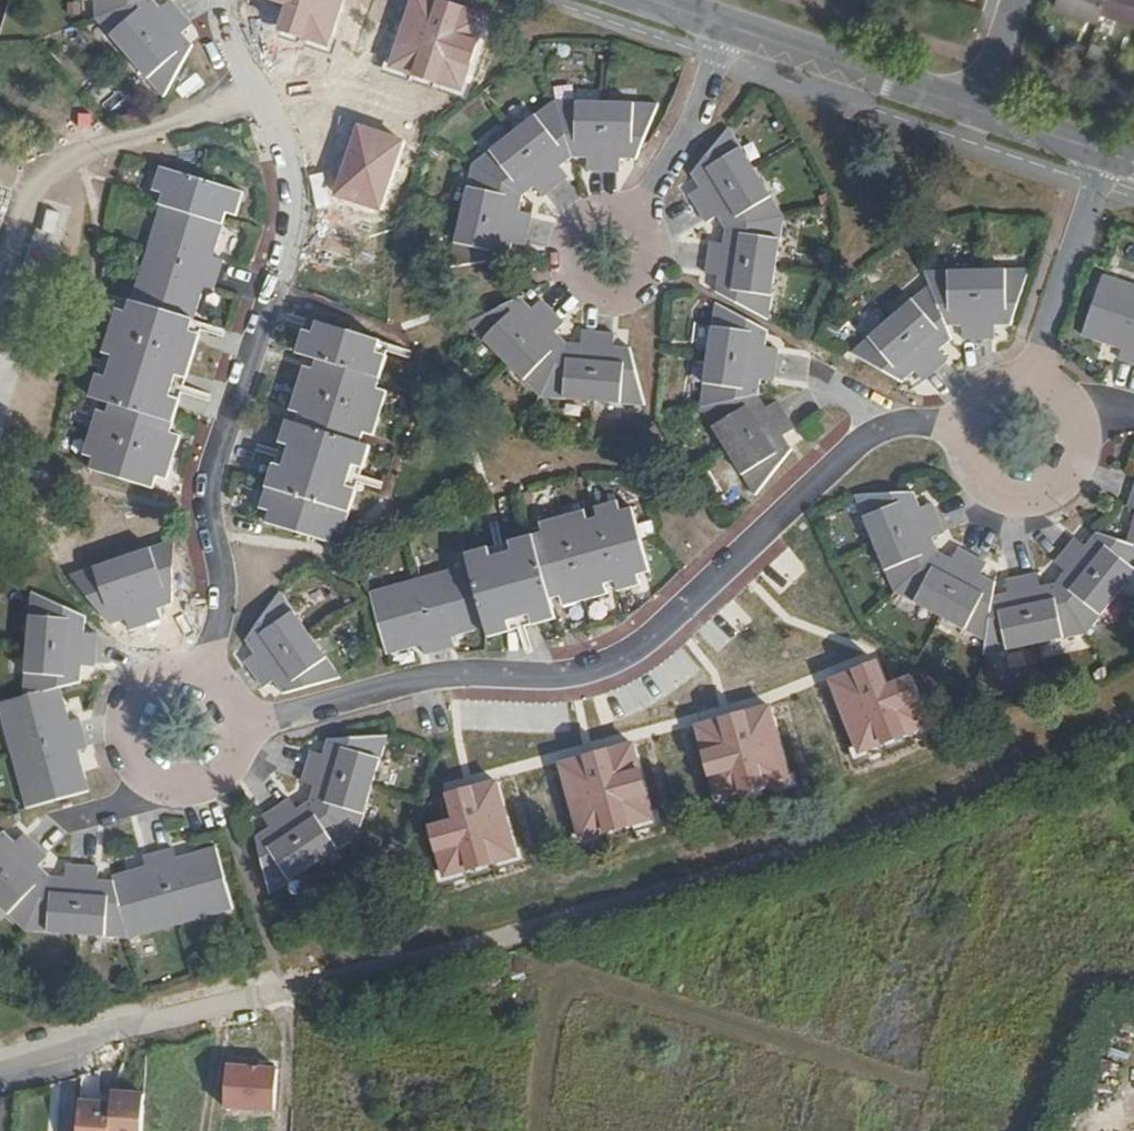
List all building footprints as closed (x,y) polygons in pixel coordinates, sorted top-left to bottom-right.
[(150,0),(98,0),(99,20),(150,0)] [(153,0),(150,0),(99,20),(166,99),(193,47),(183,36),(193,27),(173,2),(162,11),(153,0)] [(289,7),(279,37),(331,54),(349,0),(266,0),(289,7)] [(443,0),(409,0),(386,71),(464,96),(490,15),(443,0)] [(1099,21),(1103,12),(1106,0),(1060,0),(1057,8),(1099,21)] [(1133,22),(1133,0),(1106,0),(1103,12),(1133,22)] [(550,108),(575,156),(590,155),(591,170),(622,169),(622,155),(639,154),(659,106),(550,108)] [(561,167),(575,156),(550,108),(475,167),(523,197),(535,188),(543,197),(570,177),(561,167)] [(406,141),(357,125),(332,196),(382,213),(406,141)] [(732,230),(787,218),(731,130),(698,175),(706,190),(694,197),(712,223),(724,218),(732,230)] [(521,211),(523,197),(475,167),(453,268),(511,258),(515,243),(528,245),(534,214),(521,211)] [(164,196),(132,303),(130,314),(119,312),(106,354),(115,357),(108,379),(99,375),(92,397),(101,400),(112,403),(108,414),(98,410),(85,455),(95,458),(91,469),(155,490),(160,478),(170,482),(182,438),(172,434),(182,401),(171,399),(178,376),(189,378),(203,336),(191,332),(196,322),(205,290),(215,293),(224,263),(215,259),(228,215),(238,218),(244,197),(162,171),(155,193),(164,196)] [(8,193),(0,190),(0,219),(8,193)] [(31,201),(17,259),(57,269),(72,211),(31,201)] [(772,319),(787,218),(732,230),(730,245),(716,244),(710,275),(723,278),(722,294),(772,319)] [(925,273),(929,282),(949,326),(965,326),(965,338),(998,339),(999,326),(1014,327),(1028,275),(925,273)] [(1106,278),(1087,335),(1124,348),(1121,357),(1133,361),(1133,287),(1106,278)] [(949,326),(929,282),(847,353),(907,380),(917,371),(926,381),(951,359),(944,349),(955,339),(949,326)] [(470,324),(545,398),(567,345),(557,334),(566,324),(543,303),(534,311),(521,300),(470,324)] [(130,314),(132,303),(123,301),(119,312),(130,314)] [(704,407),(758,394),(762,377),(774,379),(780,349),(767,347),(769,330),(720,305),(704,407)] [(205,326),(196,322),(191,332),(203,336),(205,326)] [(347,534),(360,491),(351,488),(358,463),(367,466),(373,448),(364,445),(367,433),(376,436),(388,393),(380,391),(389,358),(378,354),(380,344),(322,326),(318,337),(308,334),(302,355),(321,361),(318,371),(308,369),(296,413),(305,415),(301,427),(292,424),(286,442),(296,445),(289,469),(279,467),(266,511),(275,513),(273,523),(335,542),(338,532),(347,534)] [(567,345),(545,398),(648,405),(633,349),(617,348),(618,333),(585,331),(585,345),(567,345)] [(115,357),(106,354),(99,375),(108,379),(115,357)] [(20,379),(0,373),(0,442),(20,379)] [(182,401),(189,378),(178,376),(171,399),(182,401)] [(765,407),(758,394),(704,407),(760,495),(789,447),(781,433),(793,426),(777,401),(765,407)] [(112,403),(101,400),(98,410),(108,414),(112,403)] [(286,442),(279,467),(289,469),(296,445),(286,442)] [(351,488),(360,491),(367,466),(358,463),(351,488)] [(861,497),(903,590),(944,552),(937,538),(948,532),(935,502),(922,508),(917,493),(861,497)] [(474,568),(490,628),(493,638),(560,619),(554,600),(564,597),(567,607),(609,596),(607,584),(617,582),(619,592),(644,586),(642,577),(654,573),(637,510),(624,513),(621,504),(601,509),(604,519),(590,523),(587,513),(545,524),(547,535),(471,556),(474,568)] [(1091,631),(1133,580),(1133,545),(1131,544),(1100,533),(1090,546),(1080,539),(1059,563),(1069,571),(1060,583),(1091,631)] [(175,601),(176,545),(80,579),(114,624),(129,618),(134,631),(164,620),(161,607),(175,601)] [(944,552),(903,590),(992,639),(997,596),(999,582),(985,576),(991,564),(962,549),(956,559),(944,552)] [(457,637),(490,628),(474,568),(377,594),(392,655),(425,646),(428,655),(460,646),(457,637)] [(997,596),(992,639),(991,654),(1091,631),(1060,583),(1044,586),(1041,573),(1010,580),(1012,593),(997,596)] [(29,701),(64,690),(85,684),(87,668),(99,669),(101,637),(88,636),(90,621),(34,595),(29,701)] [(286,692),(340,677),(280,595),(247,641),(256,653),(246,661),(265,687),(276,680),(286,692)] [(881,661),(830,680),(859,757),(934,728),(915,678),(891,687),(881,661)] [(74,724),(64,690),(29,701),(2,707),(32,809),(93,794),(82,753),(91,752),(85,721),(74,724)] [(775,705),(698,726),(720,806),(797,784),(775,705)] [(262,837),(276,896),(360,839),(392,738),(333,742),(327,755),(317,752),(305,784),(317,787),(314,803),(301,810),(295,801),(269,819),(274,829),(262,837)] [(633,742),(556,764),(579,844),(656,822),(633,742)] [(498,782),(446,796),(452,816),(429,822),(444,876),(518,857),(498,782)] [(53,878),(44,870),(50,857),(28,836),(16,847),(7,838),(0,841),(0,898),(33,926),(53,878)] [(116,878),(117,883),(132,935),(133,940),(240,912),(221,850),(183,860),(181,851),(149,859),(150,869),(116,878)] [(132,935),(117,883),(103,882),(102,871),(70,867),(68,880),(53,878),(33,926),(132,935)] [(277,1067),(226,1063),(222,1111),(273,1115),(277,1067)] [(81,1104),(80,1130),(143,1130),(145,1097),(113,1095),(112,1106),(81,1104)]
